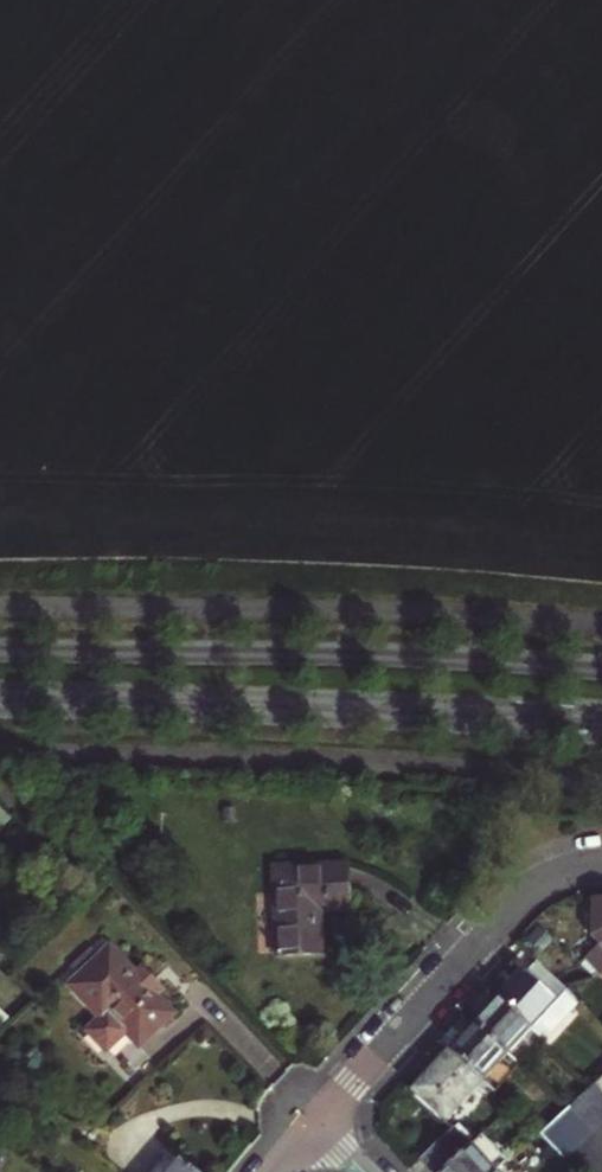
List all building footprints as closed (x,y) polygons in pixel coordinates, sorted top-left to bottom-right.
[(7,823),(11,819),(0,809),(0,815),(7,823)] [(79,826),(91,839),(100,831),(87,818),(79,826)] [(70,835),(83,848),(91,839),(79,826),(70,835)] [(272,868),(275,957),(320,956),(318,911),(348,910),(346,866),(272,868)] [(600,945),(584,960),(586,962),(597,974),(599,976),(601,973),(601,899),(595,899),(592,898),(591,936),(600,945)] [(528,943),(541,955),(550,945),(537,933),(528,943)] [(138,1048),(173,1015),(154,996),(135,976),(109,949),(99,957),(78,978),(68,988),(100,1021),(87,1033),(105,1052),(124,1034),(138,1048)] [(78,978),(99,957),(91,949),(70,969),(78,978)] [(567,989),(562,985),(535,961),(524,974),(513,986),(508,982),(495,997),(531,1030),(567,989)] [(593,978),(597,974),(586,962),(582,966),(593,978)] [(154,996),(162,989),(142,969),(135,976),(154,996)] [(508,982),(513,986),(524,974),(519,970),(508,982)] [(573,985),(576,998),(587,996),(584,983),(573,985)] [(579,1002),(567,989),(531,1030),(540,1038),(544,1041),(579,1002)] [(510,1052),(519,1060),(540,1038),(531,1030),(495,997),(481,1012),(486,1016),(476,1028),(507,1056),(510,1052)] [(471,1024),(476,1028),(486,1016),(481,1012),(471,1024)] [(461,1035),(465,1039),(476,1028),(471,1024),(461,1035)] [(447,1051),(451,1055),(482,1083),(483,1082),(495,1093),(519,1067),(507,1056),(476,1028),(465,1039),(461,1035),(447,1051)] [(424,1075),(429,1079),(451,1055),(447,1051),(424,1075)] [(409,1092),(445,1124),(482,1083),(451,1055),(429,1079),(424,1075),(409,1092)] [(601,1094),(601,1076),(593,1084),(601,1094)] [(601,1121),(601,1094),(593,1084),(592,1085),(580,1097),(601,1121)] [(580,1097),(566,1109),(589,1133),(601,1122),(601,1121),(580,1097)] [(553,1121),(576,1146),(589,1133),(566,1109),(566,1110),(553,1121)] [(10,1127),(19,1135),(27,1125),(18,1117),(10,1127)] [(562,1158),(576,1146),(553,1121),(540,1134),(562,1158)] [(429,1171),(442,1171),(470,1146),(453,1129),(419,1161),(429,1171)] [(504,1163),(480,1136),(470,1146),(494,1171),(504,1163)] [(470,1146),(442,1171),(494,1171),(470,1146)] [(177,1166),(166,1157),(154,1171),(172,1171),(177,1166)] [(181,1162),(177,1166),(172,1171),(194,1171),(181,1162)] [(505,1162),(504,1163),(494,1171),(514,1171),(505,1162)]
